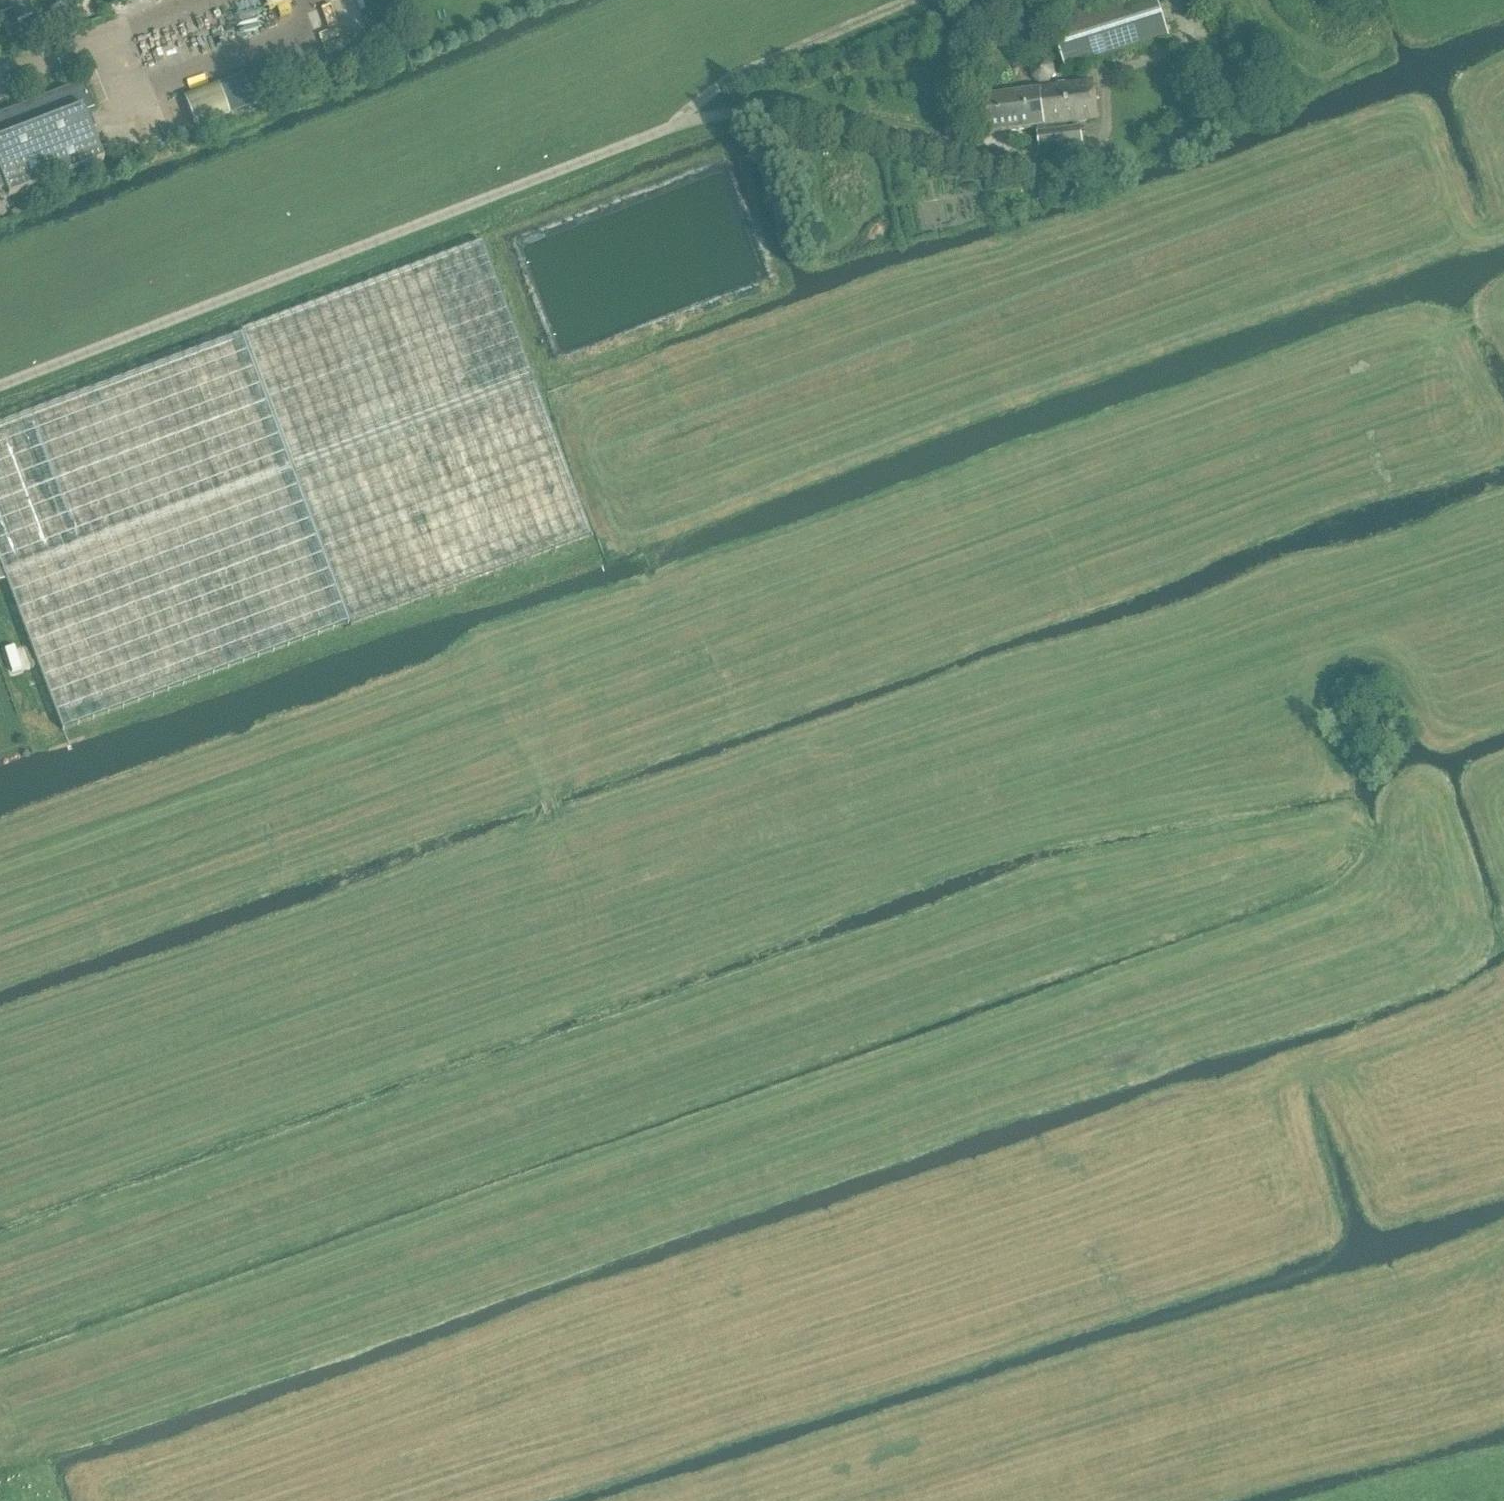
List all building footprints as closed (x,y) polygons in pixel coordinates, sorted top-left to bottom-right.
[(1,15),(15,10),(23,33),(39,27),(34,16),(37,15),(31,0),(0,0),(0,13),(1,15)] [(1165,37),(1167,37),(1165,32),(1155,0),(1128,0),(1049,25),(1063,69),(1165,37)] [(106,17),(104,9),(78,19),(75,10),(70,12),(66,3),(62,4),(51,9),(56,21),(64,18),(68,29),(74,27),(75,29),(106,17)] [(56,21),(19,35),(23,46),(68,29),(64,18),(56,21)] [(3,191),(6,199),(18,194),(44,184),(102,163),(84,115),(83,112),(93,109),(83,82),(7,110),(0,113),(0,182),(3,191)] [(1054,131),(1053,126),(1096,120),(1091,82),(976,97),(981,136),(1037,128),(1040,153),(1083,147),(1080,128),(1054,131)] [(44,184),(18,194),(22,206),(49,196),(44,184)] [(443,265),(426,271),(436,297),(462,287),(467,299),(489,290),(475,253),(459,259),(457,253),(441,260),(443,265)] [(468,330),(451,336),(461,361),(487,351),(492,363),(514,354),(500,317),(484,323),(482,318),(466,324),(468,330)] [(383,327),(346,341),(355,364),(366,359),(376,385),(402,376),(396,359),(401,357),(395,341),(389,343),(383,327)] [(284,367),(283,368),(301,416),(305,415),(306,419),(321,414),(319,409),(324,408),(316,387),(327,382),(318,358),(285,371),(284,367)] [(283,368),(248,381),(258,404),(269,400),(277,421),(282,419),(283,424),(298,418),(296,414),(299,413),(300,417),(301,416),(283,368)] [(218,388),(184,401),(203,450),(203,449),(202,446),(205,445),(206,449),(221,444),(219,439),(224,437),(216,416),(227,412),(218,388)] [(184,405),(151,418),(160,442),(172,437),(180,458),(185,456),(186,461),(201,456),(199,451),(203,450),(184,401),(183,401),(184,405)] [(497,449),(471,459),(481,485),(497,479),(499,484),(516,478),(513,472),(529,466),(515,429),(492,438),(497,449)] [(89,442),(88,442),(107,490),(110,489),(112,494),(127,488),(125,484),(129,482),(121,461),(133,456),(124,433),(91,445),(89,442)] [(88,442),(54,455),(63,479),(75,474),(83,495),(87,494),(89,498),(104,493),(102,488),(104,487),(106,491),(107,490),(88,442)] [(395,534),(383,539),(392,561),(429,547),(423,531),(428,529),(422,513),(417,515),(410,498),(385,508),(395,534)] [(528,531),(502,541),(512,567),(528,560),(530,566),(547,559),(545,554),(560,548),(546,511),(524,519),(528,531)] [(341,550),(329,555),(338,577),(375,563),(369,547),(374,545),(368,529),(363,531),(356,514),(331,524),(341,550)] [(266,543),(265,543),(283,592),(317,579),(308,555),(297,559),(289,538),(284,540),(282,535),(268,541),(270,545),(267,546),(266,543)] [(250,573),(239,577),(248,601),(281,588),(282,592),(283,592),(265,543),(261,544),(259,540),(245,545),(247,550),(242,552),(250,573)] [(170,584),(169,584),(188,633),(222,619),(213,596),(201,600),(193,579),(189,581),(187,576),(172,582),(174,586),(171,587),(170,584)] [(155,614),(143,618),(152,642),(185,629),(187,633),(188,633),(169,584),(166,585),(164,581),(149,586),(151,591),(147,593),(155,614)] [(104,605),(78,615),(84,631),(79,633),(85,649),(91,647),(97,663),(134,649),(125,626),(114,631),(104,605)]
